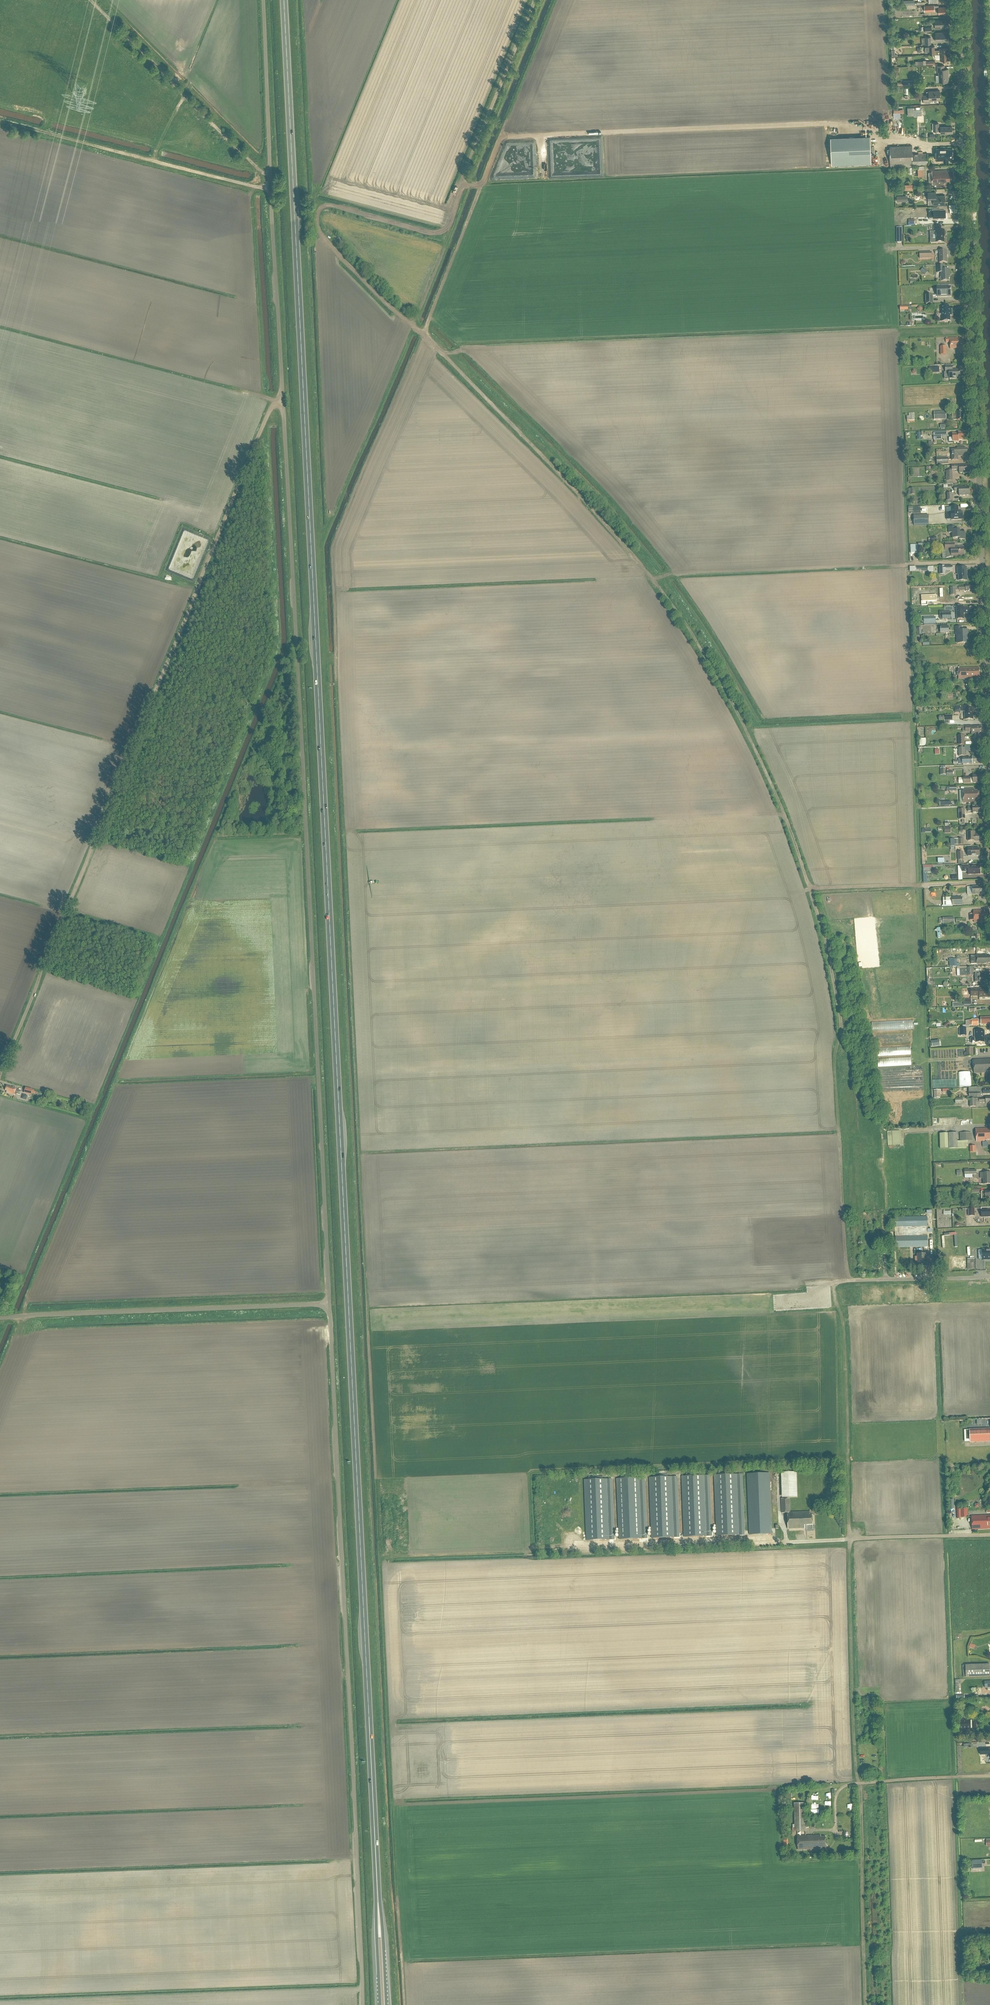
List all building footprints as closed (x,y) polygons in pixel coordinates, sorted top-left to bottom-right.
[(924,11),(934,11),(934,10),(938,10),(939,14),(947,13),(947,6),(938,7),(938,5),(934,5),(924,5),(924,11)] [(948,19),(935,20),(936,29),(941,29),(941,26),(948,25),(948,19)] [(948,32),(936,32),(936,41),(948,41),(948,32)] [(929,46),(925,47),(925,51),(930,51),(930,54),(940,54),(949,54),(949,48),(940,48),(940,49),(935,50),(935,45),(929,46)] [(944,65),(937,65),(937,72),(938,72),(939,82),(949,82),(948,69),(944,69),(944,65)] [(930,100),(940,100),(940,91),(929,91),(929,95),(923,95),(924,103),(930,103),(930,100)] [(892,109),(892,118),(899,117),(899,112),(903,112),(903,109),(892,109)] [(946,132),(952,132),(952,126),(941,127),(939,127),(939,122),(933,123),(933,131),(939,130),(939,131),(941,131),(941,133),(946,133),(946,132)] [(832,165),(871,163),(870,136),(831,137),(832,164),(832,165)] [(912,145),(890,146),(890,167),(913,166),(913,164),(928,164),(927,153),(912,153),(912,145)] [(936,148),(936,160),(943,160),(943,162),(949,162),(948,160),(953,160),(952,148),(948,149),(948,148),(936,148)] [(949,170),(932,171),(932,187),(942,186),(942,187),(946,187),(945,182),(949,181),(949,180),(954,180),(953,171),(949,171),(949,170)] [(928,200),(933,200),(933,204),(945,203),(945,195),(936,196),(936,192),(928,192),(928,200)] [(938,208),(929,209),(929,216),(934,215),(934,218),(946,218),(946,211),(938,211),(938,208)] [(940,226),(934,227),(934,233),(935,233),(935,244),(944,244),(943,235),(944,235),(944,231),(940,231),(940,226)] [(948,275),(950,274),(949,270),(944,271),(944,266),(938,267),(938,273),(940,273),(941,282),(949,282),(948,275)] [(950,287),(937,288),(937,298),(951,297),(950,287)] [(951,317),(951,313),(951,310),(949,310),(948,307),(940,307),(940,310),(942,310),(942,323),(950,323),(950,317),(951,317)] [(960,348),(964,348),(963,340),(958,340),(958,339),(946,339),(944,339),(944,347),(950,347),(950,349),(960,349),(960,348)] [(952,367),(945,367),(945,373),(949,373),(949,380),(956,379),(960,379),(960,371),(952,371),(952,367)] [(946,412),(934,413),(934,420),(946,420),(946,412)] [(957,413),(952,414),(952,421),(957,421),(964,421),(963,412),(957,413)] [(959,441),(967,441),(967,433),(958,434),(958,435),(952,435),(953,443),(959,443),(959,441)] [(958,457),(967,456),(967,450),(965,450),(965,448),(957,448),(957,449),(951,450),(952,461),(958,461),(958,457)] [(962,487),(954,488),(955,492),(959,491),(959,496),(970,495),(969,487),(962,488),(962,487)] [(958,507),(951,507),(951,512),(951,520),(963,520),(963,512),(958,512),(958,507)] [(929,515),(914,516),(914,526),(929,526),(929,515)] [(956,528),(949,528),(949,534),(953,534),(953,539),(959,539),(959,540),(967,540),(966,532),(961,533),(961,530),(956,531),(956,528)] [(948,558),(947,559),(948,559),(951,557),(964,557),(964,548),(955,549),(955,544),(945,544),(945,551),(947,551),(947,552),(948,552),(948,558)] [(918,545),(910,545),(911,554),(919,553),(918,545)] [(939,567),(939,575),(945,575),(945,572),(952,571),(952,567),(939,567)] [(958,574),(958,581),(967,581),(966,569),(957,569),(957,575),(958,574)] [(951,588),(950,589),(951,596),(956,596),(956,591),(965,591),(965,592),(969,592),(969,591),(974,590),(974,586),(959,587),(959,586),(951,586),(951,588)] [(974,614),(974,608),(964,608),(964,607),(957,607),(957,620),(964,620),(964,614),(974,614)] [(951,612),(940,612),(940,620),(942,620),(951,620),(951,612)] [(962,627),(956,627),(956,635),(957,635),(958,643),(969,643),(968,630),(962,630),(962,627)] [(980,668),(958,669),(958,679),(973,679),(973,678),(980,678),(980,668)] [(953,680),(941,680),(941,688),(953,688),(953,680)] [(969,706),(962,706),(962,712),(965,711),(965,719),(973,719),(973,709),(969,709),(969,706)] [(965,733),(972,732),(972,734),(980,734),(980,732),(981,732),(981,727),(972,727),(972,726),(965,726),(965,733)] [(973,783),(983,783),(982,775),(973,776),(973,778),(971,779),(971,778),(959,778),(959,784),(971,783),(973,783)] [(975,790),(963,790),(963,803),(978,803),(978,800),(979,800),(979,791),(975,791),(975,790)] [(968,833),(968,842),(973,842),(983,842),(983,836),(981,836),(981,835),(975,835),(975,833),(968,833)] [(968,866),(962,866),(962,872),(968,872),(969,875),(980,875),(980,867),(969,867),(968,866)] [(985,886),(973,886),(973,895),(981,895),(981,894),(985,894),(985,886)] [(952,897),(952,898),(945,898),(945,907),(952,907),(952,905),(963,905),(962,897),(952,897)] [(985,911),(974,911),(974,922),(984,922),(984,921),(988,921),(988,913),(985,913),(985,911)] [(971,956),(971,961),(973,961),(973,963),(976,963),(976,964),(986,964),(986,963),(989,963),(989,956),(986,956),(986,955),(971,956)] [(960,969),(960,976),(974,976),(973,968),(967,968),(967,969),(960,969)] [(984,982),(989,982),(989,976),(981,977),(980,974),(975,974),(975,982),(979,982),(979,983),(984,983),(984,982)] [(979,990),(971,990),(971,996),(979,996),(979,998),(988,998),(988,997),(989,997),(989,990),(986,990),(986,989),(979,989),(979,990)] [(969,1025),(968,1025),(963,1026),(963,1027),(970,1027),(970,1026),(979,1026),(979,1025),(986,1024),(989,1023),(989,1018),(981,1018),(981,1020),(978,1020),(972,1020),(969,1020),(969,1025)] [(972,1038),(971,1039),(971,1043),(972,1044),(974,1044),(975,1043),(984,1042),(984,1031),(975,1031),(975,1038),(972,1038)] [(886,1066),(910,1065),(910,1057),(889,1058),(889,1063),(885,1063),(886,1066)] [(989,1071),(989,1059),(973,1060),(974,1074),(986,1073),(986,1071),(989,1071)] [(958,1072),(959,1087),(970,1086),(970,1072),(958,1072)] [(955,1079),(931,1080),(931,1089),(955,1088),(955,1079)] [(6,1093),(14,1096),(15,1094),(20,1095),(21,1091),(16,1089),(16,1090),(7,1086),(5,1091),(7,1091),(6,1093)] [(969,1088),(969,1098),(983,1097),(983,1094),(989,1094),(989,1088),(983,1088),(983,1087),(969,1088)] [(989,1103),(989,1098),(985,1098),(985,1099),(979,1099),(970,1099),(970,1107),(977,1107),(976,1103),(979,1103),(985,1103),(985,1104),(989,1104),(989,1103)] [(976,1129),(976,1142),(983,1141),(986,1140),(989,1140),(989,1128),(976,1129)] [(900,1145),(900,1131),(887,1131),(887,1146),(900,1145)] [(949,1149),(958,1149),(957,1133),(948,1134),(949,1149)] [(960,1133),(960,1141),(972,1140),(971,1133),(960,1133)] [(947,1134),(939,1134),(940,1150),(948,1149),(947,1134)] [(980,1173),(980,1178),(983,1178),(984,1184),(989,1184),(989,1173),(980,1173)] [(982,1208),(982,1217),(984,1217),(989,1217),(989,1208),(982,1208)] [(895,1218),(896,1248),(928,1247),(927,1217),(895,1218)] [(927,1254),(918,1254),(918,1267),(927,1266),(927,1254)] [(976,1269),(976,1259),(967,1259),(968,1269),(976,1269)] [(970,1443),(989,1442),(989,1429),(970,1429),(970,1443)] [(781,1473),(782,1498),(798,1497),(797,1472),(781,1473)] [(769,1473),(747,1474),(749,1535),(773,1534),(773,1532),(772,1532),(769,1473)] [(737,1474),(714,1475),(717,1536),(739,1535),(737,1474)] [(681,1476),(683,1537),(706,1536),(704,1476),(681,1476)] [(649,1478),(651,1538),(674,1537),(671,1477),(649,1478)] [(639,1478),(616,1479),(619,1540),(642,1538),(639,1478)] [(583,1480),(586,1541),(609,1540),(607,1479),(583,1480)] [(790,1499),(781,1499),(782,1513),(787,1513),(788,1529),(805,1528),(805,1525),(813,1525),(813,1515),(810,1516),(810,1512),(790,1513),(790,1499)] [(968,1515),(968,1509),(960,1509),(957,1509),(957,1519),(961,1519),(961,1518),(967,1517),(966,1516),(968,1515)] [(972,1516),(972,1530),(989,1529),(989,1516),(972,1516)] [(989,1664),(965,1665),(966,1677),(989,1676),(989,1664)] [(958,1721),(958,1731),(972,1731),(971,1720),(958,1721)] [(794,1803),(795,1832),(806,1831),(805,1803),(794,1803)] [(821,1836),(797,1837),(798,1850),(826,1849),(826,1837),(821,1837),(821,1836)]
